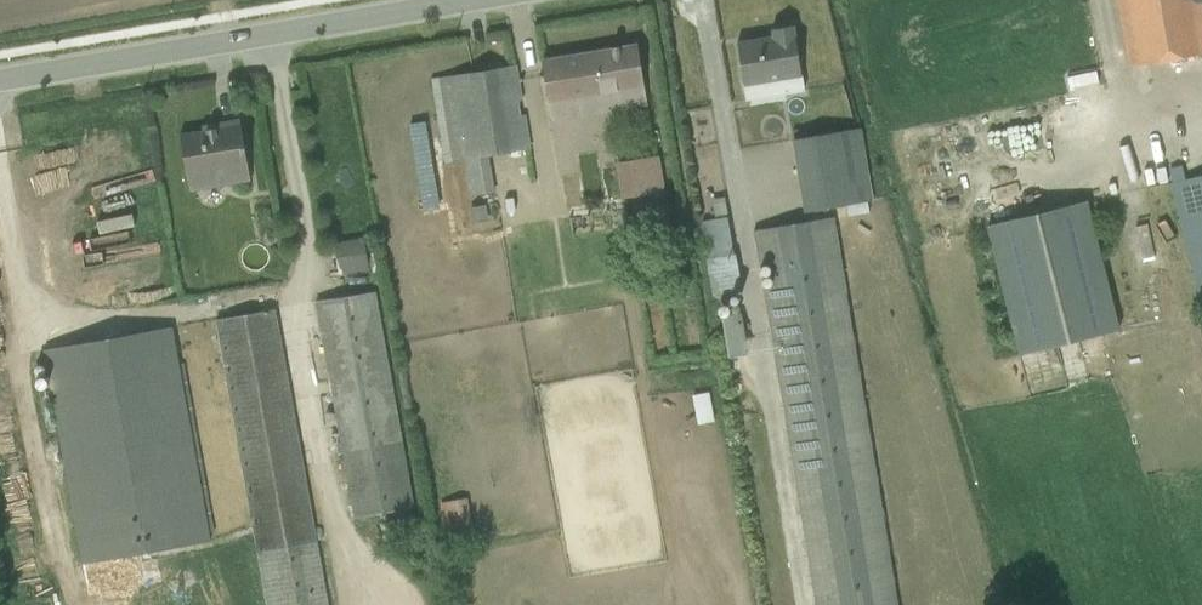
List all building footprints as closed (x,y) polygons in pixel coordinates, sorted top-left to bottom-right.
[(1130,65),(1201,53),(1201,0),(1118,0),(1130,65)] [(747,99),(804,89),(793,24),(771,28),(772,36),(737,42),(747,99)] [(553,121),(646,105),(636,44),(542,60),(553,121)] [(514,65),(432,78),(447,163),(464,160),(470,195),(494,191),(487,155),(526,148),(514,65)] [(232,184),(251,181),(240,118),(217,122),(218,127),(180,134),(187,174),(229,166),(232,184)] [(803,211),(873,198),(860,127),(790,139),(803,211)] [(615,162),(620,198),(665,191),(659,155),(615,162)] [(1201,309),(1201,175),(1185,179),(1182,164),(1169,167),(1173,182),(1171,182),(1201,309)] [(713,295),(741,290),(724,197),(710,199),(715,218),(702,220),(713,295)] [(1118,328),(1087,201),(986,225),(1017,353),(1118,328)] [(473,223),(490,220),(487,204),(470,207),(473,223)] [(816,604),(897,604),(833,216),(753,229),(759,264),(771,262),(774,285),(763,287),(816,604)] [(339,274),(369,269),(363,237),(333,243),(339,274)] [(377,291),(316,301),(354,518),(356,518),(360,541),(385,536),(381,513),(415,506),(377,291)] [(215,321),(268,604),(325,604),(274,308),(215,321)] [(729,354),(748,351),(741,311),(722,314),(729,354)] [(47,349),(85,562),(211,540),(209,532),(214,530),(185,363),(179,363),(173,326),(47,349)] [(447,539),(473,535),(467,496),(441,502),(447,539)]
